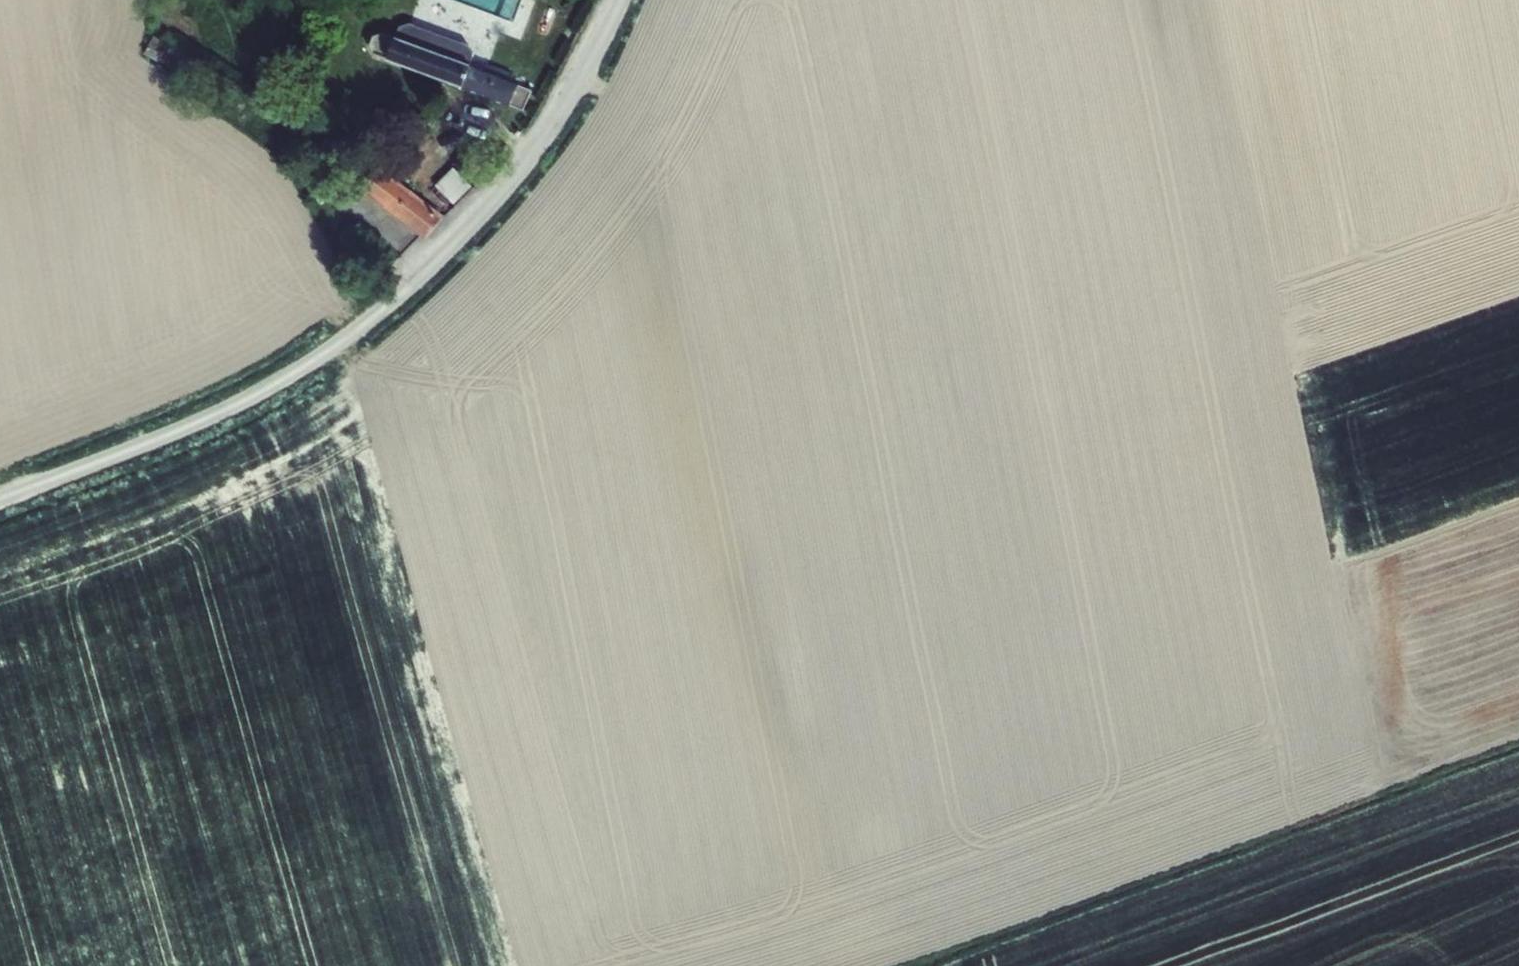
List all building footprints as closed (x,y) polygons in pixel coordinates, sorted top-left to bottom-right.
[(371,37),(368,45),(374,54),(386,59),(508,105),(517,85),(463,63),(467,52),(435,39),(437,37),(407,25),(400,40),(394,38),(380,34),(371,37)] [(153,36),(143,54),(156,62),(166,43),(153,36)] [(364,158),(348,179),(361,188),(352,202),(374,218),(382,208),(423,239),(442,216),(379,167),(378,169),(364,158)] [(435,188),(431,192),(443,203),(446,200),(452,205),(470,186),(451,168),(434,186),(435,188)]
